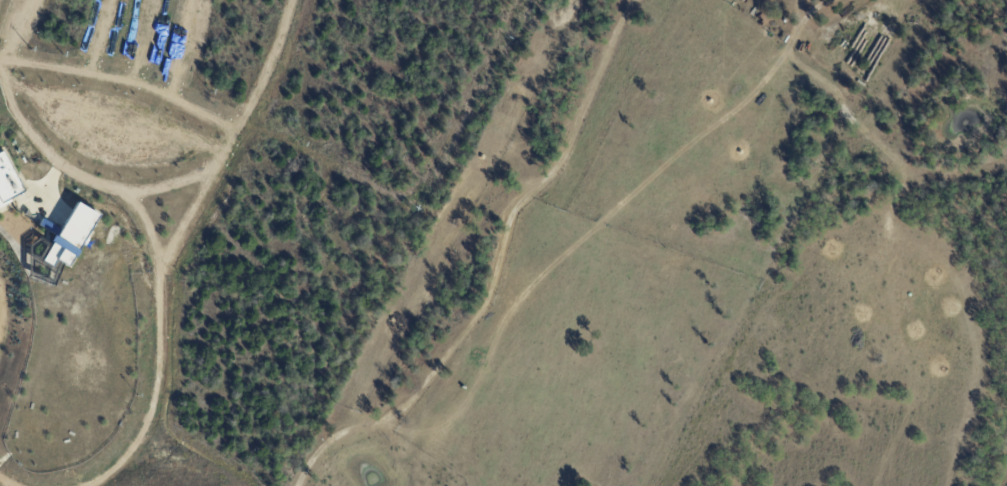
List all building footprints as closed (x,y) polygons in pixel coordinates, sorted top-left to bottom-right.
[(22,195),(4,150),(0,152),(0,204),(22,195)]
